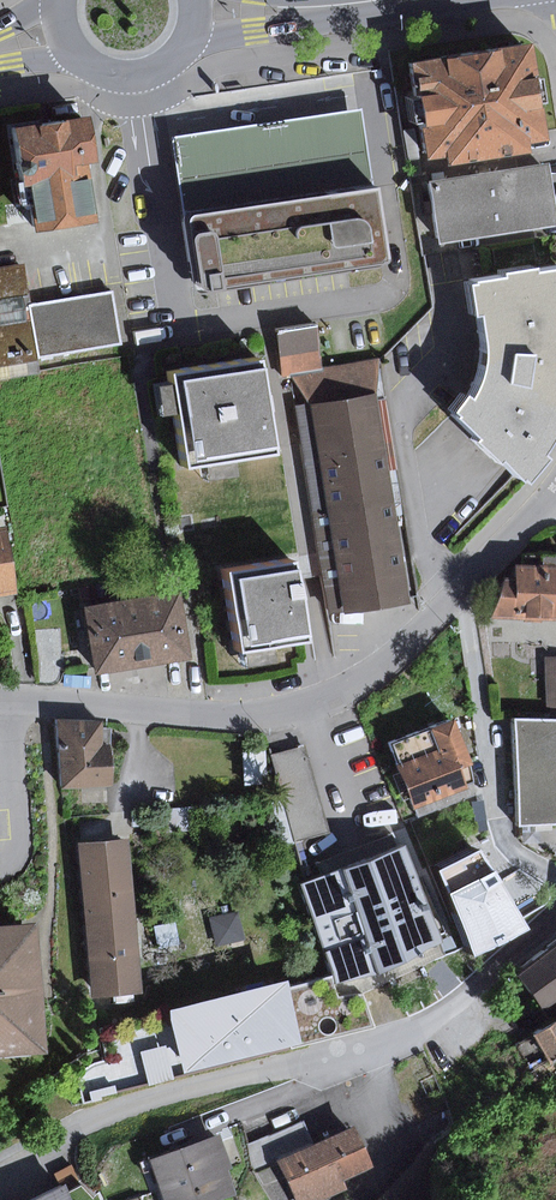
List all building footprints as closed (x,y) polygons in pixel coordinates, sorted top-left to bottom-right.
[(529,43),(409,62),(425,159),(443,156),(444,164),(528,151),(527,142),(545,139),(529,43)] [(175,136),(187,216),(378,188),(366,108),(175,136)] [(88,119),(14,130),(20,165),(19,167),(19,175),(22,178),(23,185),(17,186),(20,206),(32,204),(37,231),(93,223),(84,166),(95,164),(88,119)] [(415,129),(403,131),(408,159),(420,157),(415,129)] [(442,245),(555,228),(555,194),(551,164),(432,183),(442,245)] [(378,188),(187,216),(196,289),(199,292),(205,294),(390,265),(378,188)] [(42,358),(33,306),(26,262),(0,267),(0,365),(42,358)] [(452,410),(480,437),(475,441),(496,460),(500,457),(520,480),(522,478),(527,481),(547,457),(542,454),(553,436),(555,430),(555,267),(534,271),(534,267),(501,271),(501,276),(473,279),(473,282),(467,283),(472,314),(479,312),(481,325),(484,342),(483,361),(480,374),(470,397),(464,394),(452,410)] [(42,358),(123,344),(114,292),(33,306),(42,358)] [(317,327),(277,334),(284,375),(291,374),(324,369),(317,327)] [(291,374),(314,406),(380,395),(382,358),(324,369),(291,374)] [(166,374),(182,469),(271,454),(255,359),(166,374)] [(314,406),(349,616),(413,604),(380,395),(314,406)] [(349,616),(314,406),(297,409),(332,619),(349,616)] [(0,528),(0,594),(15,591),(4,527),(0,528)] [(555,620),(555,568),(549,567),(550,556),(526,555),(525,567),(519,566),(518,581),(507,581),(495,619),(555,620)] [(289,559),(221,571),(234,649),(302,637),(289,559)] [(182,592),(87,607),(98,675),(193,660),(182,592)] [(544,657),(546,706),(555,706),(555,656),(544,657)] [(103,720),(62,722),(64,788),(115,786),(114,745),(104,745),(103,720)] [(514,723),(518,827),(555,826),(555,721),(514,723)] [(394,745),(416,807),(472,786),(476,784),(474,765),(457,722),(394,745)] [(273,756),(298,842),(330,833),(306,747),(273,756)] [(265,751),(245,753),(247,786),(268,784),(265,751)] [(472,786),(416,807),(420,816),(476,795),(472,786)] [(206,805),(165,808),(166,832),(208,829),(206,805)] [(319,863),(324,877),(396,850),(390,836),(319,863)] [(131,839),(80,844),(93,997),(144,993),(131,839)] [(333,977),(339,998),(363,995),(447,957),(441,944),(445,943),(408,846),(396,850),(324,877),(303,885),(333,977)] [(241,913),(212,919),(218,946),(247,940),(241,913)] [(0,930),(0,1059),(50,1055),(39,926),(0,930)] [(175,930),(159,933),(162,947),(178,944),(175,930)] [(522,976),(549,1012),(555,1007),(555,949),(522,976)] [(333,977),(98,1032),(106,1064),(75,1072),(83,1102),(376,1028),(363,995),(339,998),(333,977)] [(534,1035),(550,1061),(535,1071),(545,1085),(555,1078),(555,1022),(534,1035)] [(280,1163),(316,1146),(305,1122),(251,1144),(252,1168),(255,1173),(280,1163)] [(280,1163),(298,1199),(326,1199),(349,1190),(345,1181),(375,1168),(356,1128),(316,1146),(280,1163)] [(151,1159),(165,1199),(221,1199),(238,1194),(230,1170),(234,1169),(222,1135),(151,1159)] [(38,1199),(71,1199),(65,1188),(38,1199)]
